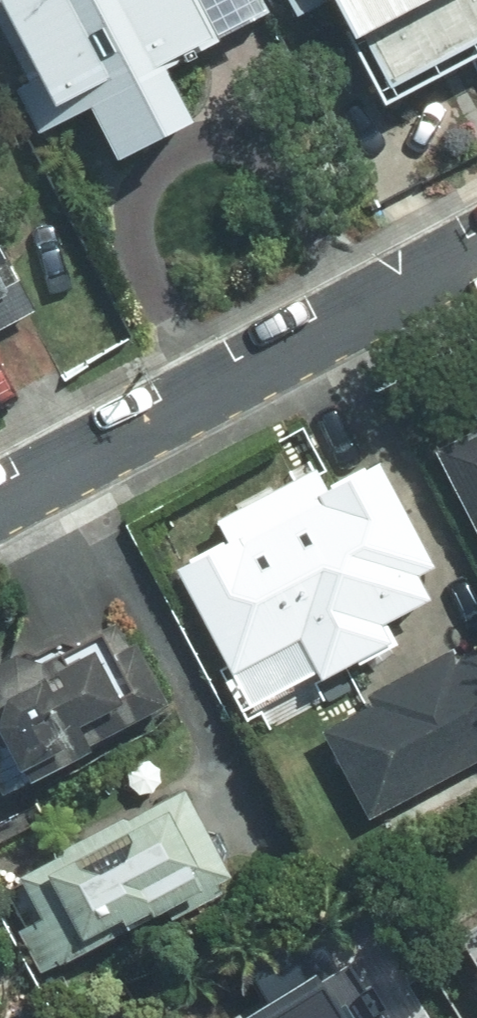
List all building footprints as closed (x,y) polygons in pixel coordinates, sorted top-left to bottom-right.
[(24,142),(67,119),(102,182),(194,132),(161,70),(271,11),(266,0),(0,0),(0,98),(24,142)] [(371,116),(476,61),(476,0),(309,0),(371,116)] [(422,451),(476,565),(476,424),(422,451)] [(310,490),(164,564),(221,677),(368,603),(310,490)] [(160,711),(114,617),(26,659),(0,655),(0,788),(160,711)] [(301,712),(358,815),(476,749),(476,650),(462,623),(301,712)] [(0,879),(0,915),(26,970),(215,882),(175,797),(0,879)] [(449,973),(476,1017),(476,956),(449,973)]
